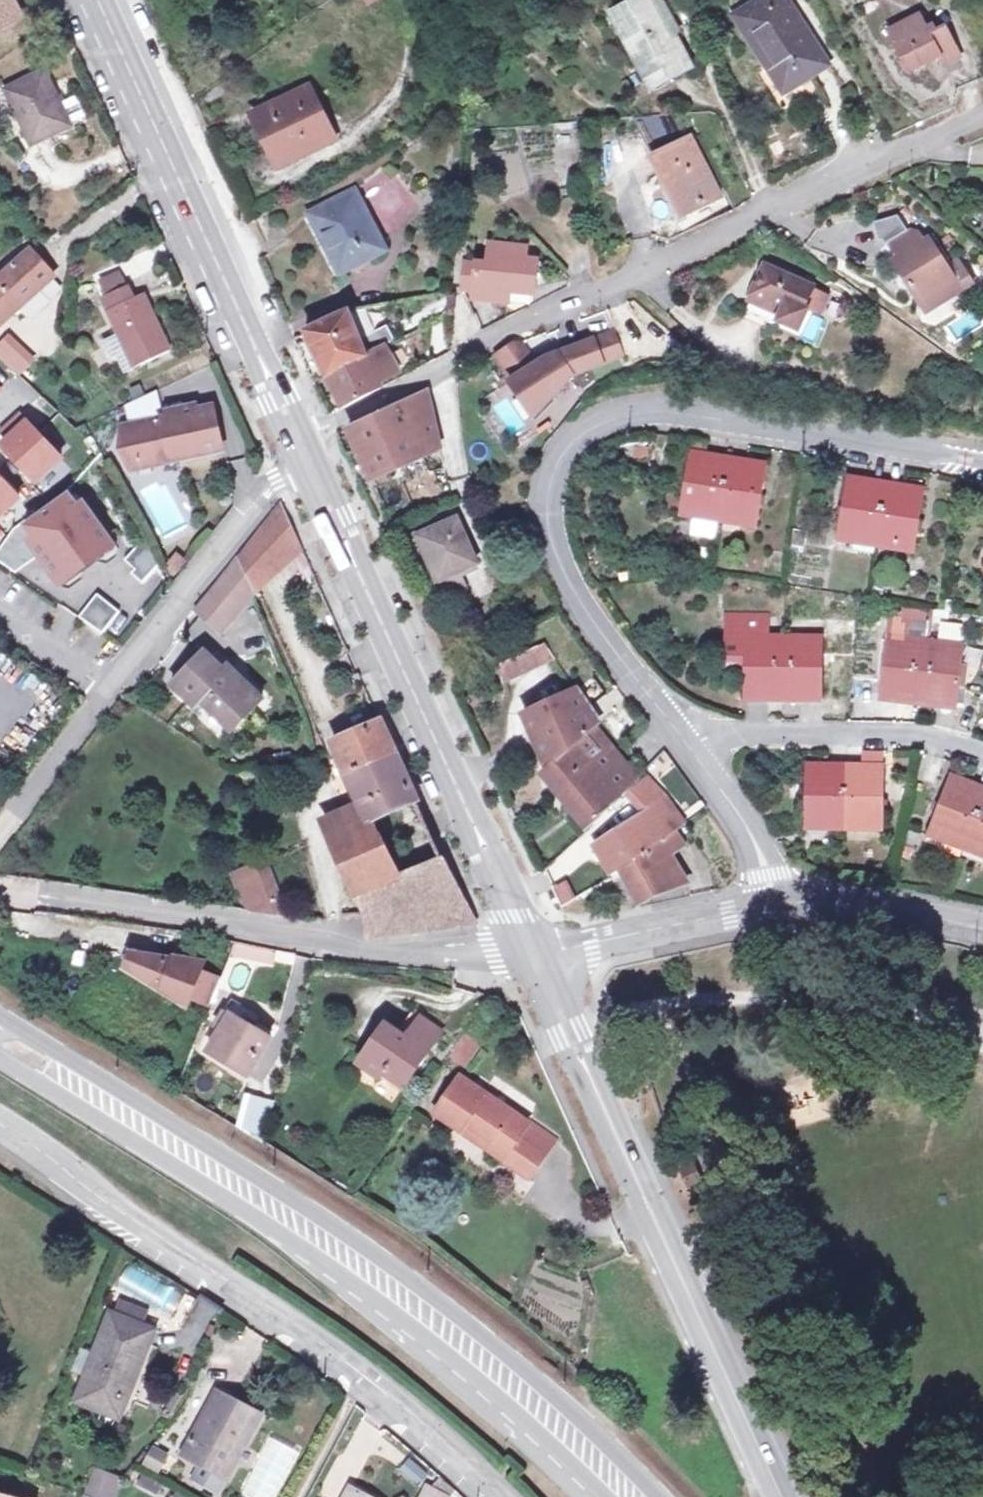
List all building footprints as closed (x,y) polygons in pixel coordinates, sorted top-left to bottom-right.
[(12,15),(4,0),(0,0),(0,21),(12,15)] [(667,23),(673,21),(662,0),(641,0),(624,8),(639,38),(630,43),(651,84),(689,67),(667,23)] [(827,65),(786,0),(762,0),(739,15),(772,67),(768,69),(783,93),(827,65)] [(948,65),(963,56),(947,29),(932,38),(921,18),(891,35),(914,73),(943,56),(948,65)] [(279,59),(265,26),(204,52),(254,165),(314,139),(290,84),(297,81),(286,57),(279,59)] [(59,123),(58,122),(48,101),(33,68),(0,84),(0,100),(20,142),(59,123)] [(63,94),(48,101),(58,122),(73,115),(63,94)] [(649,162),(681,219),(718,201),(688,144),(682,147),(668,120),(634,123),(654,160),(649,162)] [(343,267),(381,249),(356,197),(312,217),(322,241),(331,238),(343,267)] [(936,311),(971,290),(957,268),(939,239),(935,242),(928,231),(918,230),(908,214),(883,221),(889,240),(893,239),(896,244),(899,242),(923,279),(918,283),(936,311)] [(49,271),(24,245),(0,268),(0,317),(49,271)] [(499,273),(489,273),(485,304),(501,304),(501,310),(522,311),(521,294),(541,294),(543,270),(536,270),(536,260),(523,259),(523,255),(501,254),(499,273)] [(969,261),(957,268),(971,290),(982,283),(969,261)] [(96,278),(103,293),(123,284),(116,269),(96,278)] [(473,304),(485,304),(489,273),(477,273),(473,304)] [(791,329),(804,333),(803,335),(811,338),(820,316),(817,315),(825,292),(777,274),(763,310),(793,321),(791,329)] [(52,283),(19,306),(25,316),(59,293),(52,283)] [(99,295),(131,364),(167,347),(143,296),(132,301),(130,296),(124,283),(123,284),(103,293),(99,295)] [(141,291),(130,296),(132,301),(143,296),(141,291)] [(365,313),(348,316),(360,342),(376,334),(365,313)] [(309,335),(329,375),(389,346),(395,343),(388,329),(376,334),(360,342),(348,316),(309,335)] [(551,358),(518,379),(528,395),(531,392),(543,411),(578,377),(626,356),(616,333),(551,358)] [(520,343),(499,356),(512,375),(537,359),(527,344),(520,343)] [(401,370),(389,346),(329,375),(344,407),(384,388),(380,380),(401,370)] [(122,395),(126,417),(157,411),(152,383),(122,395)] [(439,444),(427,388),(400,403),(348,427),(371,477),(439,444)] [(126,417),(119,418),(126,458),(214,443),(207,403),(157,411),(126,417)] [(13,406),(1,418),(8,425),(5,428),(2,430),(0,432),(0,442),(7,449),(30,473),(55,448),(35,428),(13,406)] [(716,537),(719,516),(726,459),(687,454),(679,517),(697,519),(695,534),(716,537)] [(761,464),(726,459),(719,516),(736,518),(735,525),(753,527),(761,464)] [(14,489),(0,476),(0,503),(14,489)] [(851,537),(876,540),(885,483),(846,477),(835,541),(850,544),(851,537)] [(55,572),(107,532),(78,494),(73,497),(61,482),(48,492),(20,513),(32,530),(26,534),(32,541),(55,572)] [(920,489),(885,483),(876,540),(894,543),(894,548),(910,551),(920,489)] [(257,522),(234,554),(249,586),(298,545),(277,498),(257,522)] [(20,513),(11,521),(5,530),(0,537),(0,557),(13,565),(21,551),(20,550),(32,541),(26,534),(32,530),(20,513)] [(455,521),(416,540),(437,583),(475,565),(455,521)] [(155,552),(141,525),(119,549),(130,558),(126,562),(137,572),(155,552)] [(218,573),(191,607),(200,614),(216,626),(249,586),(234,554),(218,573)] [(94,584),(77,607),(79,608),(101,623),(118,600),(94,584)] [(766,700),(779,701),(781,633),(762,632),(762,619),(725,618),(724,647),(745,647),(744,694),(766,694),(766,700)] [(938,637),(961,640),(962,624),(939,622),(938,637)] [(781,633),(779,701),(802,701),(802,695),(819,696),(821,634),(781,633)] [(903,706),(917,708),(926,640),(886,637),(881,696),(903,698),(903,706)] [(509,680),(558,656),(548,639),(500,661),(509,680)] [(926,640),(917,708),(935,709),(935,702),(961,704),(966,644),(926,640)] [(745,647),(724,647),(723,693),(744,694),(745,647)] [(229,725),(258,696),(225,662),(218,669),(197,648),(167,678),(190,702),(198,695),(229,725)] [(588,819),(636,777),(599,724),(604,720),(580,689),(524,716),(550,762),(545,766),(588,819)] [(332,737),(336,744),(348,772),(392,751),(377,718),(332,737)] [(332,832),(368,815),(412,794),(409,786),(392,751),(348,772),(336,744),(324,750),(341,787),(352,782),(361,801),(354,804),(351,799),(342,803),(345,809),(326,818),(332,832)] [(821,820),(843,821),(844,766),(805,765),(804,825),(821,825),(821,820)] [(881,766),(844,766),(843,821),(864,821),(864,827),(880,828),(881,766)] [(630,791),(644,813),(666,800),(646,775),(630,791)] [(967,841),(982,795),(982,789),(948,776),(928,834),(947,841),(949,835),(967,841)] [(967,841),(982,847),(982,795),(967,841)] [(617,866),(619,865),(671,833),(685,824),(666,800),(644,813),(603,836),(617,866)] [(358,890),(394,876),(368,815),(332,832),(358,890)] [(685,824),(671,833),(679,847),(672,852),(680,869),(708,850),(685,824)] [(679,847),(671,833),(619,865),(635,898),(684,876),(680,869),(672,852),(679,847)] [(246,862),(266,911),(289,916),(264,855),(246,862)] [(394,876),(358,890),(364,908),(370,929),(403,928),(470,917),(442,857),(394,876)] [(247,909),(266,911),(246,862),(230,869),(247,909)] [(570,878),(558,884),(565,902),(579,894),(570,878)] [(189,997),(200,970),(203,962),(187,960),(185,967),(157,956),(130,952),(125,966),(186,1005),(189,997)] [(200,970),(189,997),(206,1004),(218,977),(200,970)] [(214,1027),(219,1030),(232,1008),(247,1016),(251,1009),(231,998),(214,1027)] [(207,1050),(245,1072),(270,1029),(256,1022),(247,1016),(232,1008),(219,1030),(207,1050)] [(251,1009),(247,1016),(256,1022),(260,1015),(251,1009)] [(382,1068),(402,1081),(437,1028),(416,1014),(401,1036),(381,1023),(355,1063),(376,1077),(382,1068)] [(451,1054),(464,1063),(482,1038),(469,1029),(451,1054)] [(526,1172),(543,1146),(518,1130),(524,1120),(456,1074),(431,1112),(458,1130),(464,1122),(490,1139),(486,1145),(526,1172)] [(236,1124),(263,1141),(274,1101),(244,1092),(236,1124)] [(697,1203),(711,1197),(702,1176),(688,1182),(697,1203)] [(123,1385),(118,1383),(124,1364),(135,1367),(145,1336),(134,1333),(139,1319),(102,1307),(74,1396),(116,1409),(123,1385)] [(224,1465),(225,1466),(260,1403),(218,1379),(183,1443),(203,1454),(224,1465)] [(158,1439),(155,1444),(168,1451),(171,1446),(158,1439)] [(149,1455),(162,1462),(168,1451),(155,1444),(149,1455)] [(224,1465),(203,1454),(196,1467),(217,1479),(224,1465)] [(155,1487),(163,1472),(143,1459),(135,1474),(155,1487)] [(85,1469),(79,1488),(97,1494),(104,1477),(85,1469)] [(178,1496),(200,1496),(201,1495),(172,1478),(165,1490),(178,1496)] [(354,1480),(344,1496),(385,1496),(354,1480)] [(422,1496),(437,1496),(444,1488),(432,1480),(420,1496),(422,1496)] [(39,1493),(0,1482),(0,1496),(38,1496),(39,1493)] [(79,1488),(76,1496),(104,1496),(97,1494),(79,1488)] [(437,1496),(451,1496),(452,1494),(444,1488),(437,1496)]
